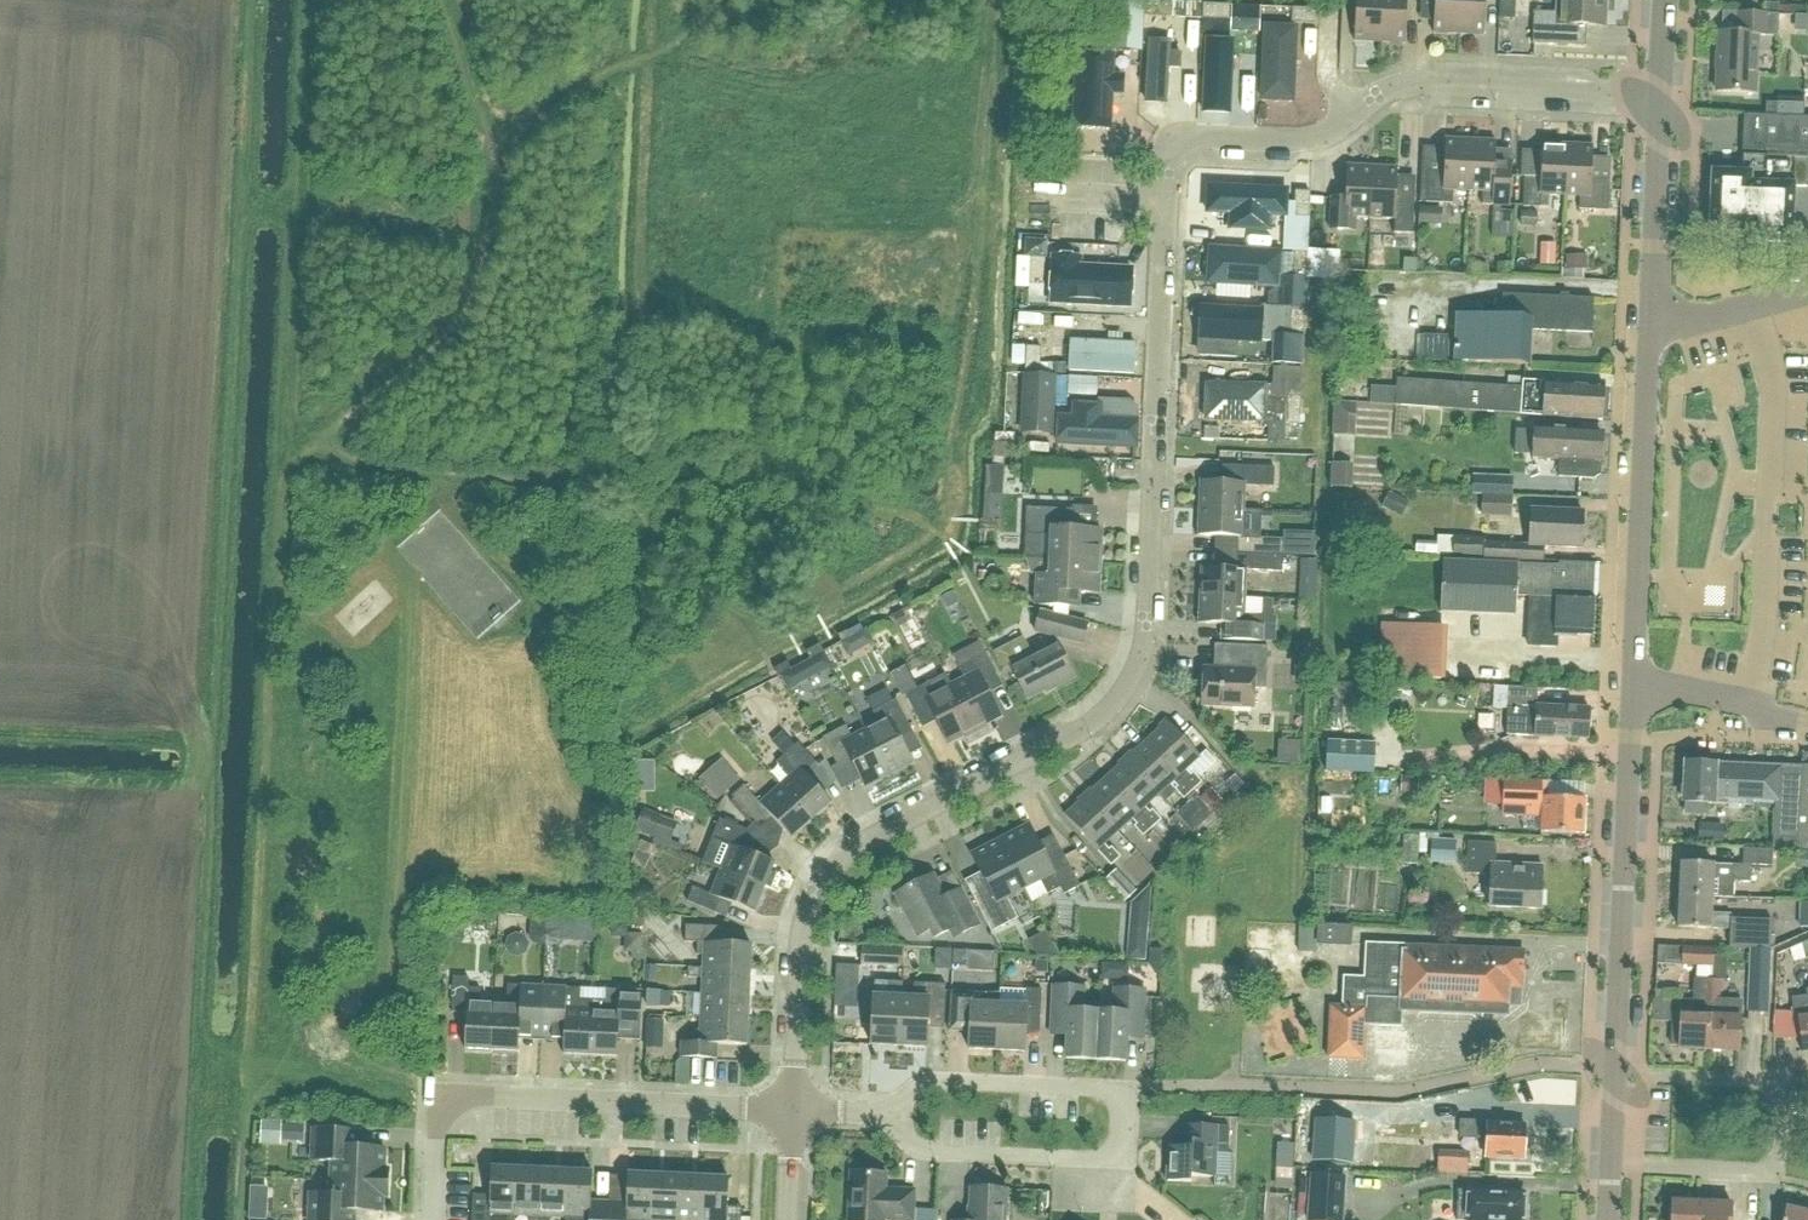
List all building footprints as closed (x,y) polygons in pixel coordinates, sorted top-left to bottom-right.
[(1381,0),(1355,0),(1353,41),(1379,43),(1381,0)] [(1379,43),(1404,44),(1406,0),(1381,0),(1379,43)] [(1460,0),(1424,0),(1434,0),(1432,34),(1458,35),(1460,0)] [(1458,35),(1483,36),(1485,0),(1500,1),(1500,0),(1460,0),(1458,35)] [(1500,1),(1499,11),(1514,11),(1514,0),(1500,0),(1500,1)] [(1556,13),(1533,12),(1532,45),(1585,48),(1585,47),(1573,46),(1574,27),(1604,28),(1606,0),(1557,0),(1556,13)] [(1144,17),(1156,17),(1171,18),(1171,17),(1179,18),(1201,19),(1202,4),(1171,3),(1144,2),(1144,11),(1144,17)] [(1230,6),(1202,4),(1201,19),(1214,20),(1229,21),(1228,33),(1237,34),(1259,35),(1261,7),(1260,7),(1230,6)] [(1290,36),(1290,23),(1316,25),(1318,25),(1319,11),(1319,10),(1291,9),(1261,7),(1259,35),(1282,36),(1290,36)] [(1120,26),(1120,34),(1119,49),(1139,50),(1140,11),(1126,11),(1121,10),(1120,26)] [(1807,31),(1807,13),(1783,11),(1781,29),(1807,31)] [(1503,14),(1505,40),(1523,39),(1522,13),(1503,14)] [(1777,37),(1778,15),(1736,13),(1735,34),(1718,33),(1715,92),(1754,94),(1757,36),(1777,37)] [(1170,45),(1171,30),(1151,29),(1148,96),(1167,97),(1169,63),(1183,63),(1184,46),(1170,45)] [(1112,34),(1084,33),(1084,48),(1111,49),(1112,34)] [(1258,103),(1293,104),(1295,40),(1261,39),(1258,103)] [(1232,42),(1204,40),(1200,117),(1216,118),(1229,118),(1232,42)] [(1112,125),(1116,50),(1085,49),(1082,123),(1112,125)] [(1804,105),(1777,104),(1776,117),(1803,118),(1804,105)] [(1776,117),(1743,116),(1741,173),(1712,172),(1709,231),(1746,232),(1746,242),(1791,244),(1794,187),(1807,188),(1807,118),(1803,118),(1776,117)] [(1467,192),(1470,140),(1445,139),(1443,172),(1427,171),(1425,203),(1452,204),(1453,191),(1467,192)] [(1495,142),(1470,140),(1467,192),(1482,192),(1482,205),(1509,207),(1510,176),(1494,175),(1495,142)] [(1564,196),(1567,145),(1541,144),(1540,177),(1523,176),(1522,207),(1548,209),(1549,195),(1564,196)] [(1567,145),(1564,196),(1578,197),(1578,210),(1608,211),(1609,180),(1591,179),(1593,146),(1567,145)] [(1369,219),(1372,167),(1346,166),(1345,199),(1331,198),(1329,229),(1355,231),(1356,218),(1369,219)] [(1414,202),(1396,201),(1398,168),(1372,167),(1369,219),(1396,220),(1395,232),(1413,233),(1414,202)] [(1228,218),(1227,234),(1269,236),(1270,221),(1287,222),(1288,193),(1206,190),(1205,217),(1228,218)] [(1294,202),(1294,219),(1309,220),(1310,192),(1295,192),(1294,202)] [(1442,208),(1420,207),(1419,223),(1441,224),(1442,208)] [(1510,211),(1490,210),(1489,226),(1510,227),(1510,211)] [(1546,242),(1546,262),(1558,262),(1559,242),(1546,242)] [(1304,308),(1306,279),(1291,278),(1290,278),(1291,261),(1291,254),(1208,249),(1207,256),(1206,282),(1279,286),(1278,302),(1278,306),(1304,308)] [(1292,250),(1292,261),(1291,277),(1306,278),(1307,251),(1292,250)] [(1132,311),(1134,271),(1079,268),(1079,259),(1049,257),(1046,306),(1132,311)] [(1029,286),(1043,286),(1044,286),(1045,262),(1045,259),(1030,258),(1029,286)] [(1502,295),(1501,316),(1455,314),(1453,362),(1535,366),(1537,331),(1592,334),(1594,299),(1502,295)] [(1289,319),(1288,336),(1303,336),(1303,334),(1304,309),(1289,308),(1289,319)] [(1027,321),(1017,321),(1016,341),(1026,341),(1040,342),(1057,343),(1057,341),(1058,323),(1043,322),(1044,311),(1028,311),(1028,313),(1027,321)] [(1203,314),(1202,351),(1239,353),(1240,339),(1265,340),(1266,317),(1203,314)] [(1139,372),(1141,336),(1071,332),(1069,369),(1139,372)] [(1302,337),(1288,336),(1274,336),(1273,343),(1273,364),(1277,364),(1301,365),(1302,337)] [(1039,376),(1040,364),(1041,348),(1040,348),(1026,347),(1024,375),(1025,375),(1039,376)] [(1285,397),(1284,422),(1284,424),(1298,425),(1299,397),(1301,365),(1277,364),(1276,388),(1276,396),(1285,397)] [(1051,424),(1052,399),(1054,376),(1039,376),(1025,375),(1022,433),(1051,434),(1051,424)] [(1270,380),(1211,379),(1211,412),(1269,413),(1270,380)] [(1407,407),(1455,410),(1521,415),(1521,416),(1602,421),(1605,388),(1523,382),(1523,388),(1397,379),(1395,406),(1407,407)] [(1062,412),(1060,440),(1138,444),(1140,399),(1075,396),(1075,413),(1062,412)] [(1455,410),(1407,407),(1405,435),(1453,439),(1455,410)] [(1560,454),(1559,477),(1594,478),(1600,475),(1600,466),(1595,462),(1593,462),(1594,457),(1601,457),(1602,436),(1577,434),(1577,430),(1559,429),(1558,433),(1534,432),(1533,453),(1560,454)] [(1275,468),(1231,466),(1230,482),(1199,481),(1198,509),(1245,511),(1246,486),(1274,488),(1275,468)] [(1513,496),(1482,495),(1481,516),(1512,517),(1513,496)] [(1049,560),(1100,563),(1102,531),(1072,530),(1073,511),(1026,508),(1025,536),(1050,537),(1049,560)] [(1245,511),(1198,509),(1197,537),(1236,538),(1236,554),(1283,556),(1284,540),(1244,538),(1244,524),(1260,525),(1261,512),(1245,511)] [(1484,541),(1467,541),(1454,540),(1453,558),(1545,562),(1545,547),(1582,549),(1583,512),(1535,510),(1533,544),(1527,543),(1527,547),(1484,545),(1484,541)] [(1200,568),(1199,596),(1246,598),(1247,571),(1282,573),(1283,556),(1236,554),(1235,570),(1200,568)] [(1100,563),(1049,560),(1049,576),(1036,575),(1035,605),(1083,608),(1084,593),(1099,594),(1100,563)] [(1530,597),(1528,628),(1528,645),(1556,647),(1556,637),(1576,638),(1576,635),(1592,636),(1594,598),(1592,598),(1594,565),(1558,563),(1558,566),(1444,560),(1441,611),(1516,615),(1517,596),(1530,597)] [(1246,606),(1264,607),(1264,592),(1247,592),(1246,606)] [(1246,598),(1199,596),(1197,624),(1229,625),(1229,641),(1264,643),(1265,617),(1245,616),(1246,598)] [(1087,624),(1040,612),(1035,633),(1082,645),(1087,624)] [(1378,675),(1441,679),(1444,625),(1382,622),(1378,675)] [(1057,643),(1010,667),(1027,700),(1054,686),(1055,688),(1075,677),(1057,643)] [(1203,669),(1202,705),(1253,708),(1254,689),(1266,690),(1268,648),(1215,645),(1215,647),(1224,647),(1223,670),(1203,669)] [(951,687),(975,733),(985,728),(984,725),(1000,717),(988,694),(1002,687),(985,654),(959,668),(965,680),(951,687)] [(791,667),(777,675),(782,685),(783,687),(798,679),(791,667)] [(966,738),(975,733),(951,687),(945,675),(906,695),(923,728),(936,721),(948,744),(964,735),(966,738)] [(1330,770),(1373,772),(1374,749),(1351,748),(1353,704),(1406,706),(1407,685),(1334,682),(1330,770)] [(1589,709),(1536,707),(1537,690),(1496,688),(1495,710),(1508,711),(1507,737),(1588,740),(1589,709)] [(879,724),(865,731),(888,775),(912,763),(900,740),(913,734),(896,701),(873,713),(879,724)] [(1147,741),(1192,791),(1202,783),(1193,773),(1190,775),(1185,770),(1199,757),(1168,722),(1147,741)] [(864,787),(888,775),(865,731),(852,738),(846,727),(823,738),(840,771),(852,765),(864,787)] [(1184,799),(1192,791),(1147,741),(1126,760),(1158,795),(1172,782),(1177,787),(1175,789),(1184,799)] [(798,744),(787,754),(777,763),(790,777),(780,786),(811,821),(831,803),(807,777),(819,766),(798,744)] [(732,754),(709,763),(717,783),(740,774),(732,754)] [(1144,807),(1158,795),(1126,760),(1106,778),(1152,829),(1153,827),(1158,832),(1157,833),(1161,838),(1170,830),(1152,810),(1149,813),(1144,807)] [(1799,840),(1807,841),(1807,766),(1802,765),(1802,772),(1715,768),(1715,765),(1685,763),(1683,803),(1685,803),(1684,814),(1703,815),(1704,804),(1728,805),(1728,798),(1775,800),(1773,839),(1799,840)] [(1400,792),(1419,792),(1420,776),(1401,775),(1400,792)] [(1552,795),(1544,795),(1545,779),(1504,777),(1502,810),(1541,812),(1540,834),(1584,836),(1585,800),(1552,798),(1552,795)] [(1143,837),(1152,829),(1106,778),(1085,797),(1117,832),(1131,819),(1136,825),(1134,827),(1143,837)] [(811,821),(780,786),(760,804),(744,786),(732,797),(755,823),(767,813),(791,839),(811,821)] [(1103,844),(1117,832),(1085,797),(1064,816),(1110,866),(1120,857),(1111,847),(1108,850),(1103,844)] [(644,809),(635,832),(654,839),(663,816),(644,809)] [(725,860),(721,871),(764,888),(765,887),(770,889),(777,874),(771,872),(774,863),(741,850),(749,831),(720,820),(713,839),(717,840),(711,854),(725,860)] [(1000,840),(1025,888),(1040,881),(1047,895),(1060,888),(1064,895),(1080,888),(1060,849),(1044,857),(1028,826),(1000,840)] [(1171,849),(1161,838),(1157,833),(1147,843),(1161,858),(1171,849)] [(1025,888),(1000,840),(971,855),(987,886),(972,894),(991,932),(1017,919),(1006,898),(1025,888)] [(1456,840),(1431,840),(1431,863),(1455,864),(1456,840)] [(1469,843),(1469,871),(1490,872),(1490,909),(1541,910),(1542,867),(1496,865),(1496,844),(1469,843)] [(1679,895),(1711,897),(1732,898),(1733,882),(1750,882),(1751,865),(1771,866),(1772,850),(1743,849),(1742,865),(1713,864),(1680,862),(1679,895)] [(1795,866),(1807,867),(1807,851),(1796,850),(1795,866)] [(754,913),(764,888),(721,871),(711,895),(693,888),(687,902),(716,914),(721,900),(754,913)] [(1116,871),(1105,880),(1125,902),(1135,892),(1116,871)] [(907,889),(895,895),(917,937),(929,930),(934,939),(958,926),(963,934),(979,925),(961,890),(946,898),(934,875),(911,887),(911,886),(907,888),(907,889)] [(1711,897),(1679,895),(1677,928),(1710,929),(1710,928),(1729,929),(1730,914),(1710,913),(1711,897)] [(546,944),(547,922),(547,917),(532,917),(531,940),(535,944),(546,944)] [(547,922),(546,944),(557,945),(560,941),(561,922),(547,922)] [(494,939),(493,923),(466,924),(467,940),(494,939)] [(1030,932),(1038,951),(1056,943),(1048,924),(1030,932)] [(703,968),(750,971),(751,945),(714,943),(715,927),(685,925),(685,942),(697,943),(697,955),(704,956),(703,968)] [(1315,953),(1317,927),(1299,926),(1298,952),(1315,953)] [(1742,932),(1742,947),(1771,948),(1772,933),(1742,932)] [(1323,935),(1323,946),(1351,947),(1351,936),(1323,935)] [(1520,1008),(1520,987),(1521,974),(1523,974),(1524,952),(1522,951),(1522,954),(1495,953),(1495,950),(1457,948),(1457,951),(1415,949),(1415,947),(1366,945),(1365,979),(1344,978),(1343,1007),(1331,1006),(1328,1059),(1364,1060),(1365,1026),(1402,1028),(1403,1011),(1506,1016),(1506,1007),(1520,1008)] [(901,950),(863,948),(862,965),(901,967),(901,950)] [(1712,967),(1712,949),(1682,948),(1682,966),(1712,967)] [(1766,1013),(1768,976),(1769,951),(1754,951),(1753,975),(1749,975),(1747,1012),(1766,1013)] [(749,995),(750,971),(703,968),(703,969),(688,968),(688,978),(703,979),(702,993),(749,995)] [(465,1049),(492,1051),(494,1004),(480,1003),(480,989),(468,988),(469,978),(453,978),(452,1013),(467,1014),(465,1049)] [(1702,992),(1703,980),(1694,980),(1692,1016),(1679,1015),(1679,1021),(1672,1021),(1670,1045),(1678,1046),(1678,1049),(1708,1050),(1710,1004),(1702,1004),(1702,992)] [(1703,980),(1702,992),(1719,992),(1719,981),(1703,980)] [(899,1047),(901,997),(889,997),(889,982),(875,982),(874,996),(873,996),(871,1045),(899,1047)] [(913,998),(901,997),(899,1047),(927,1048),(928,1020),(944,1021),(945,985),(914,983),(913,998)] [(543,1041),(546,987),(508,985),(507,1005),(494,1004),(492,1051),(519,1052),(519,1040),(543,1041)] [(1096,1061),(1098,1012),(1083,1011),(1084,987),(1053,986),(1051,1035),(1067,1036),(1066,1059),(1096,1061)] [(576,989),(546,987),(544,1041),(564,1042),(563,1054),(590,1056),(592,1009),(580,1008),(581,993),(576,989)] [(999,1005),(996,1051),(1024,1052),(1026,1018),(1040,1019),(1042,990),(1027,989),(1026,1006),(999,1005)] [(1113,1012),(1098,1012),(1096,1061),(1125,1062),(1126,1038),(1143,1039),(1145,990),(1114,989),(1113,1012)] [(617,1057),(618,1040),(633,1041),(635,992),(606,990),(605,1009),(592,1009),(590,1056),(617,1057)] [(1806,991),(1807,997),(1791,999),(1794,1021),(1797,1021),(1801,1053),(1807,1052),(1807,990),(1806,991)] [(661,991),(648,991),(647,1006),(660,1007),(661,991)] [(1159,1025),(1183,1026),(1185,992),(1161,991),(1159,1025)] [(999,1005),(998,1005),(999,995),(951,992),(949,1023),(962,1024),(962,1028),(965,1031),(968,1032),(969,1032),(968,1050),(996,1051),(999,1005)] [(1719,999),(1719,992),(1702,992),(1702,1004),(1710,1004),(1708,1050),(1738,1051),(1741,1000),(1719,999)] [(748,1020),(749,995),(702,993),(701,1018),(748,1020)] [(747,1046),(748,1020),(701,1018),(700,1031),(693,1031),(693,1043),(681,1042),(681,1057),(710,1059),(710,1044),(747,1046)] [(1299,1163),(1338,1165),(1339,1121),(1301,1119),(1299,1163)] [(1524,1159),(1524,1150),(1529,1151),(1529,1136),(1525,1136),(1525,1127),(1497,1126),(1497,1123),(1460,1121),(1460,1138),(1486,1139),(1485,1157),(1524,1159)] [(303,1141),(304,1125),(281,1124),(281,1140),(303,1141)] [(1192,1142),(1191,1148),(1168,1147),(1166,1182),(1191,1183),(1192,1177),(1215,1178),(1217,1126),(1184,1125),(1184,1141),(1192,1142)] [(332,1162),(331,1181),(389,1184),(389,1170),(384,1170),(385,1150),(351,1148),(352,1131),(314,1130),(312,1161),(332,1162)] [(1277,1142),(1276,1167),(1293,1168),(1294,1143),(1277,1142)] [(1470,1170),(1470,1149),(1440,1149),(1439,1170),(1470,1170)] [(515,1216),(517,1169),(491,1168),(490,1196),(473,1195),(472,1219),(515,1219),(515,1216)] [(517,1169),(515,1216),(529,1216),(529,1219),(540,1219),(542,1170),(517,1169)] [(542,1170),(540,1219),(550,1219),(550,1217),(565,1218),(567,1171),(542,1170)] [(608,1211),(591,1211),(592,1172),(567,1171),(565,1218),(577,1219),(608,1219),(608,1211)] [(915,1191),(894,1189),(894,1192),(886,1192),(887,1175),(850,1173),(848,1219),(913,1219),(915,1191)] [(608,1211),(608,1219),(651,1219),(653,1175),(628,1174),(626,1212),(608,1211)] [(653,1175),(651,1219),(676,1219),(678,1176),(653,1175)] [(703,1177),(678,1176),(676,1219),(701,1219),(703,1177)] [(1344,1177),(1312,1176),(1310,1219),(1342,1219),(1344,1177)] [(703,1177),(701,1219),(741,1219),(742,1217),(727,1216),(729,1179),(703,1177)] [(331,1181),(330,1195),(311,1194),(309,1219),(348,1219),(349,1211),(382,1212),(383,1197),(388,1197),(389,1184),(331,1181)] [(1007,1190),(970,1188),(969,1219),(1005,1219),(1007,1190)] [(1523,1219),(1526,1215),(1527,1205),(1524,1200),(1524,1194),(1458,1191),(1457,1219),(1523,1219)] [(1702,1203),(1671,1201),(1671,1219),(1701,1219),(1702,1203)] [(1732,1204),(1702,1203),(1701,1219),(1731,1219),(1732,1204)] [(1785,1207),(1782,1219),(1807,1219),(1807,1212),(1785,1207)]
